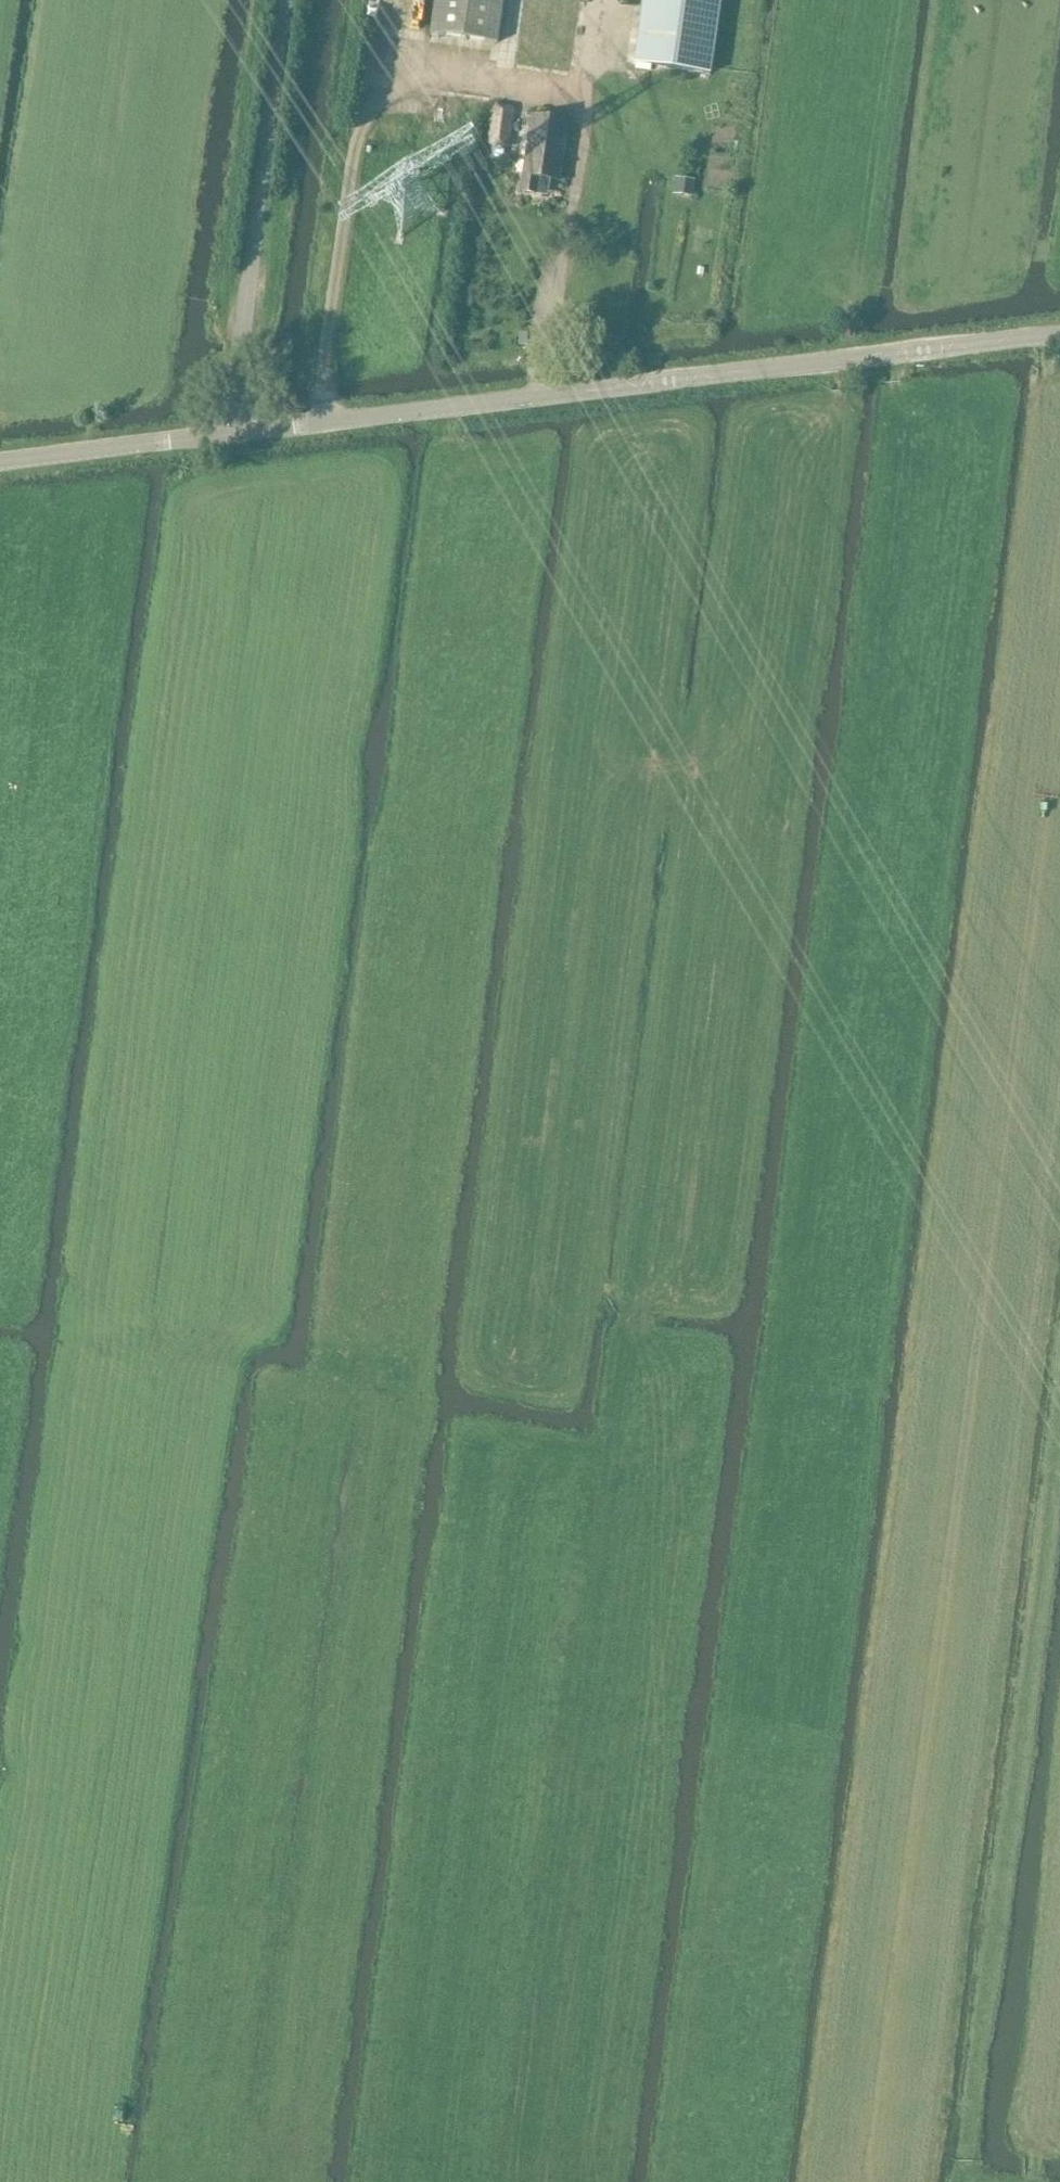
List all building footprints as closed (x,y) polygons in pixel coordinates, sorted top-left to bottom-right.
[(431,34),(497,43),(503,0),(436,0),(431,34)] [(518,63),(567,70),(577,0),(528,0),(518,63)] [(637,65),(712,76),(723,0),(646,0),(637,65)] [(491,105),(487,132),(510,135),(514,109),(491,105)] [(523,176),(520,191),(541,194),(548,195),(550,180),(559,181),(567,122),(531,117),(523,176)]
